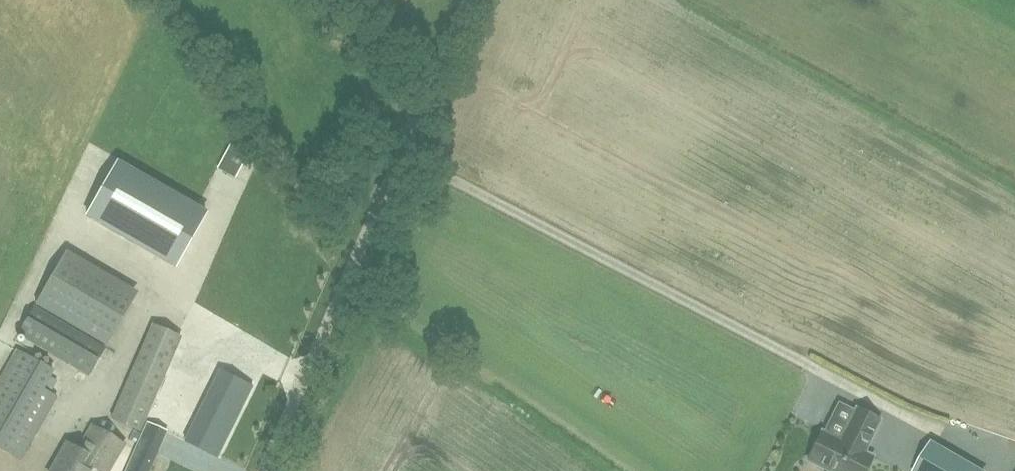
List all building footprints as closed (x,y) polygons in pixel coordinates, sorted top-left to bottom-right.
[(230,151),(220,168),(238,178),(247,161),(230,151)] [(87,217),(175,267),(206,214),(118,163),(87,217)] [(103,286),(79,328),(108,345),(132,302),(103,286)] [(19,334),(90,375),(106,348),(35,307),(19,334)] [(130,380),(157,392),(181,337),(153,326),(130,380)] [(0,382),(0,451),(20,462),(55,398),(42,390),(52,373),(16,353),(0,382)] [(189,401),(206,361),(187,353),(170,393),(189,401)] [(221,373),(194,446),(228,459),(256,387),(221,373)] [(868,446),(880,421),(857,410),(841,441),(824,432),(809,461),(829,470),(866,470),(873,457),(865,453),(868,446)] [(149,421),(127,470),(149,470),(168,430),(149,421)] [(92,468),(97,470),(109,470),(123,444),(92,427),(79,451),(67,445),(53,470),(90,470),(92,468)] [(933,444),(918,470),(979,470),(933,444)] [(190,463),(190,446),(178,446),(178,463),(190,463)]
